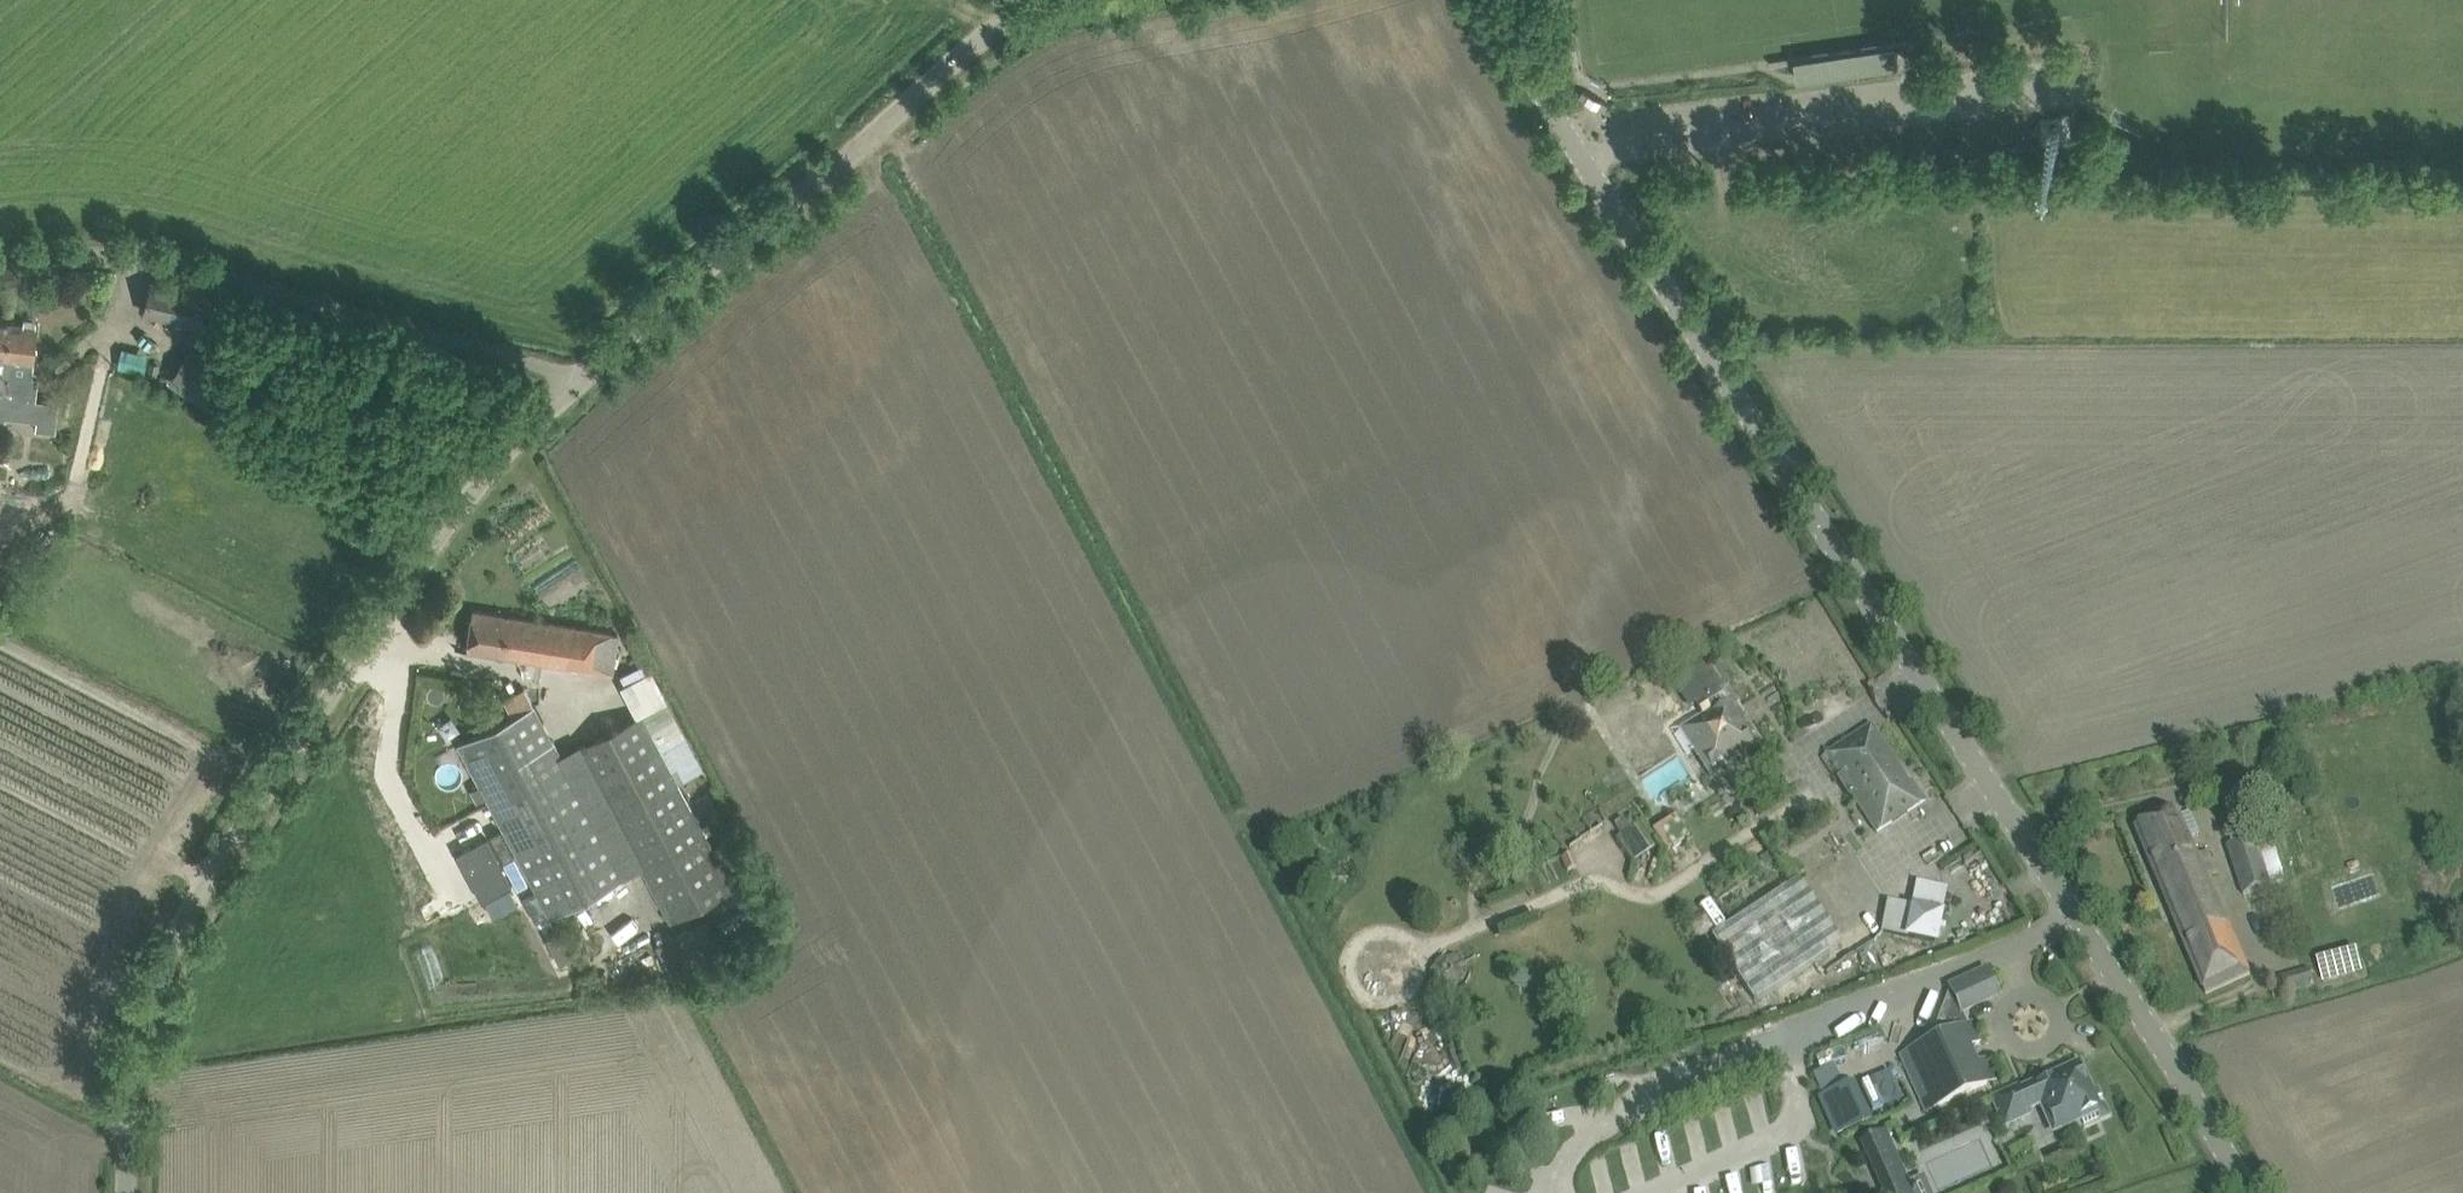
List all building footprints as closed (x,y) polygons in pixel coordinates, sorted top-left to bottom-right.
[(1895,46),(1795,61),(1798,82),(1898,66),(1895,46)] [(228,298),(192,289),(152,279),(144,312),(221,330),(228,298)] [(4,389),(12,327),(4,327),(5,319),(0,318),(0,389),(4,389)] [(4,425),(5,414),(36,419),(39,398),(36,397),(38,381),(31,380),(35,346),(38,322),(5,319),(4,327),(12,327),(4,389),(0,389),(0,424),(4,425)] [(170,380),(212,408),(233,376),(190,348),(170,380)] [(619,631),(597,628),(472,610),(466,650),(613,672),(619,631)] [(1696,712),(1671,728),(1687,754),(1693,750),(1704,766),(1709,762),(1718,764),(1722,770),(1739,759),(1742,763),(1765,748),(1750,725),(1744,729),(1742,725),(1748,722),(1733,698),(1727,702),(1719,690),(1725,686),(1722,681),(1728,677),(1721,666),(1714,671),(1711,666),(1682,685),(1704,717),(1701,719),(1700,718),(1696,712)] [(554,920),(629,879),(643,872),(669,921),(734,886),(678,781),(705,767),(669,697),(562,753),(535,704),(460,744),(554,920)] [(1909,783),(1871,725),(1822,757),(1849,799),(1853,796),(1877,833),(1926,801),(1913,781),(1909,783)] [(459,794),(429,810),(455,859),(485,843),(459,794)] [(2179,810),(2136,828),(2206,994),(2249,975),(2179,810)] [(1653,832),(1667,854),(1689,840),(1675,818),(1653,832)] [(2268,832),(2226,846),(2243,896),(2285,881),(2268,832)] [(1749,1001),(1837,946),(1794,877),(1706,931),(1749,1001)] [(1880,933),(1937,945),(1944,912),(1942,912),(1948,888),(1916,881),(1911,907),(1887,901),(1880,933)] [(676,984),(700,972),(695,963),(722,949),(705,917),(655,944),(676,984)] [(739,929),(743,938),(765,926),(760,918),(739,929)] [(654,959),(649,951),(628,962),(632,970),(654,959)] [(2318,980),(2360,973),(2356,951),(2314,958),(2318,980)] [(2282,996),(2314,987),(2309,969),(2277,978),(2282,996)] [(1949,986),(1960,1009),(1996,993),(1986,970),(1949,986)] [(1977,1062),(1970,1047),(1980,1043),(1972,1024),(1900,1056),(1925,1111),(1996,1079),(1987,1058),(1977,1062)] [(2031,1113),(2029,1108),(2039,1104),(2045,1107),(2053,1124),(2068,1117),(2070,1121),(2081,1117),(2084,1125),(2109,1114),(2098,1090),(2090,1093),(2078,1067),(2022,1092),(2019,1086),(1993,1098),(2005,1124),(2031,1113)] [(1886,1131),(1860,1143),(1882,1192),(1914,1192),(1886,1131)]
